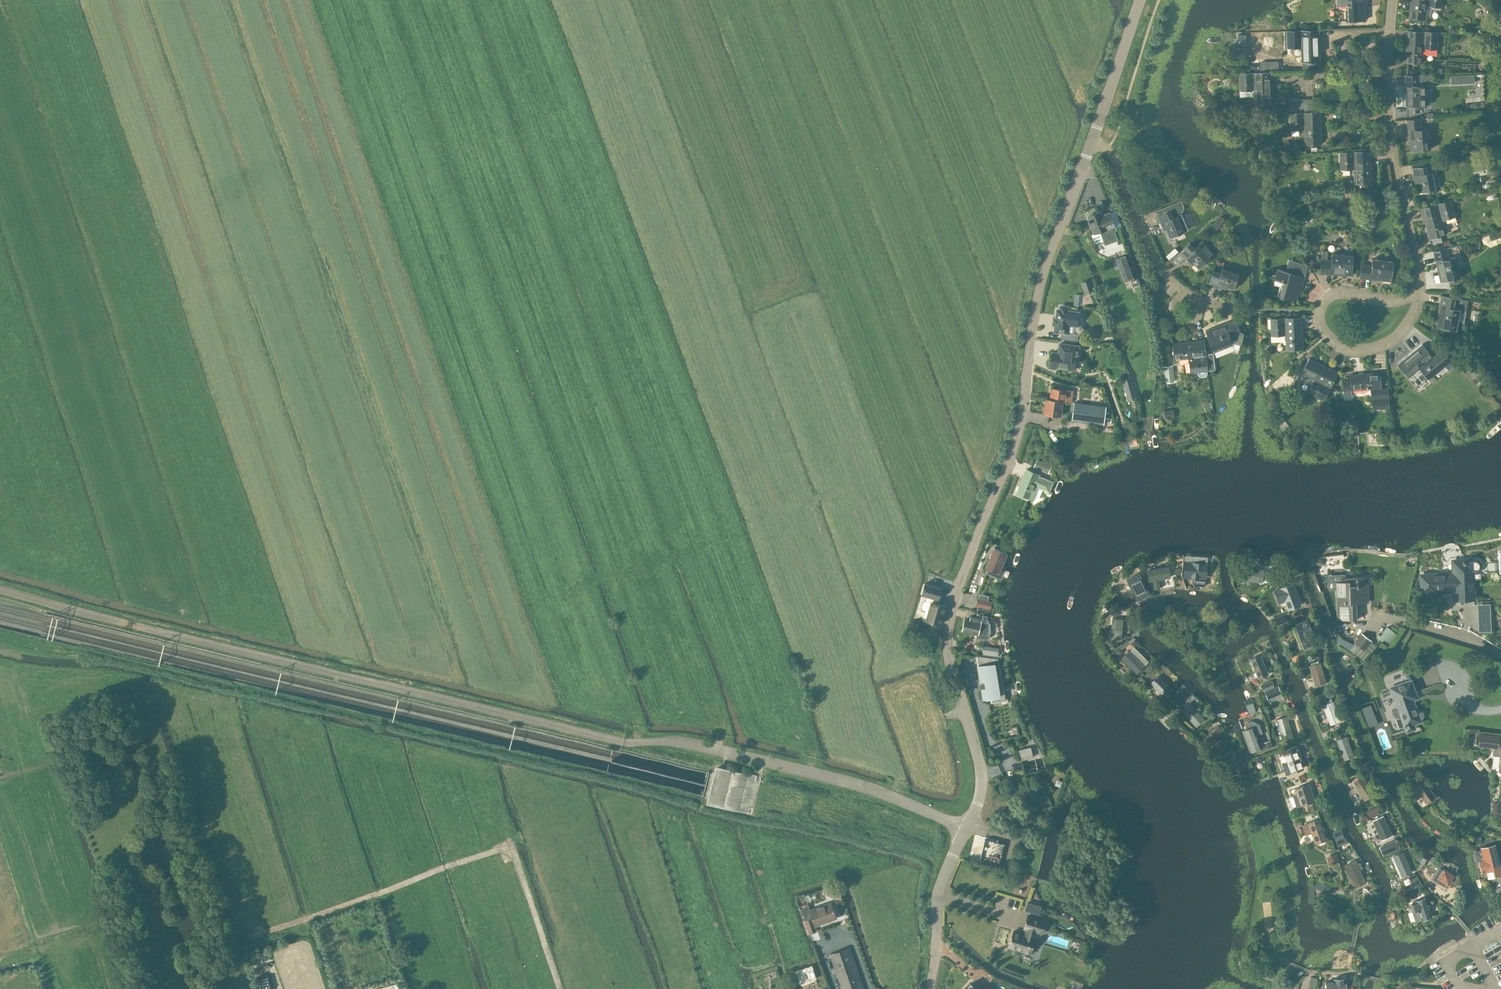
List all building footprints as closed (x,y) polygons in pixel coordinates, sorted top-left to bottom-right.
[(1338,5),(1348,5),(1349,20),(1365,20),(1365,0),(1338,0),(1338,5)] [(1408,18),(1425,20),(1427,5),(1442,7),(1443,0),(1410,0),(1408,18)] [(1285,15),(1280,21),(1285,26),(1290,20),(1285,15)] [(1319,29),(1287,30),(1287,48),(1302,47),(1302,62),(1320,61),(1319,29)] [(1407,30),(1406,38),(1405,62),(1422,63),(1423,49),(1438,49),(1438,31),(1407,30)] [(1245,45),(1246,35),(1238,34),(1237,43),(1245,45)] [(1278,69),(1278,60),(1261,60),(1261,69),(1278,69)] [(1271,71),(1239,73),(1239,90),(1254,90),(1254,104),(1272,104),(1271,71)] [(1432,74),(1405,75),(1405,85),(1406,106),(1427,106),(1426,85),(1432,85),(1432,74)] [(1299,99),(1290,99),(1291,112),(1299,112),(1299,99)] [(1299,112),(1291,112),(1289,112),(1290,129),(1304,129),(1304,144),(1322,143),(1321,111),(1299,112)] [(1421,118),(1406,120),(1410,151),(1431,149),(1428,128),(1422,128),(1421,118)] [(1372,183),(1371,151),(1339,152),(1340,169),(1354,169),(1354,183),(1372,183)] [(1435,164),(1426,165),(1412,168),(1415,184),(1418,183),(1419,192),(1435,189),(1432,173),(1436,172),(1435,164)] [(1451,199),(1420,208),(1429,239),(1446,234),(1442,220),(1456,216),(1451,199)] [(1157,210),(1159,215),(1157,216),(1163,231),(1166,230),(1169,238),(1184,232),(1184,230),(1188,229),(1181,213),(1184,207),(1181,200),(1157,210)] [(1102,215),(1101,211),(1087,216),(1094,233),(1100,231),(1105,244),(1117,240),(1113,228),(1115,228),(1110,212),(1102,215)] [(1190,243),(1180,252),(1191,264),(1192,262),(1198,269),(1210,257),(1198,244),(1195,248),(1190,243)] [(1452,279),(1452,278),(1461,276),(1456,256),(1449,258),(1447,247),(1433,251),(1440,281),(1448,279),(1449,280),(1452,279)] [(1332,253),(1332,259),(1321,259),(1320,274),(1352,275),(1353,254),(1332,253)] [(1137,277),(1129,254),(1121,257),(1129,279),(1131,279),(1137,277)] [(1359,278),(1391,282),(1393,260),(1372,258),(1372,264),(1361,263),(1359,278)] [(1302,282),(1307,264),(1294,261),(1291,272),(1278,268),(1275,279),(1284,281),(1280,296),(1296,301),(1301,282),(1302,282)] [(1222,268),(1221,272),(1213,269),(1209,284),(1225,288),(1225,286),(1234,289),(1239,273),(1222,268)] [(1137,277),(1131,279),(1134,285),(1140,283),(1137,277)] [(1089,280),(1081,283),(1086,295),(1094,292),(1089,280)] [(1456,329),(1460,309),(1466,311),(1468,299),(1456,297),(1455,297),(1441,295),(1435,325),(1456,329)] [(1054,331),(1061,332),(1060,338),(1077,340),(1078,333),(1069,331),(1069,326),(1078,327),(1080,312),(1069,310),(1069,306),(1059,304),(1059,309),(1056,309),(1054,331)] [(1303,349),(1302,317),(1270,318),(1271,335),(1285,335),(1286,350),(1303,349)] [(1232,342),(1241,344),(1243,333),(1240,332),(1235,319),(1205,330),(1213,350),(1232,342)] [(1190,373),(1198,372),(1198,374),(1199,376),(1201,377),(1205,376),(1207,375),(1207,373),(1207,371),(1208,371),(1204,339),(1172,343),(1174,360),(1188,358),(1190,373)] [(1052,352),(1050,366),(1074,369),(1076,355),(1077,355),(1078,346),(1071,345),(1072,345),(1059,343),(1058,352),(1052,352)] [(1422,343),(1412,351),(1397,364),(1409,377),(1419,368),(1428,379),(1445,365),(1448,370),(1460,360),(1449,353),(1448,354),(1443,349),(1433,357),(1422,343)] [(1338,371),(1309,357),(1301,373),(1314,379),(1308,393),(1324,401),(1338,371)] [(1165,366),(1164,367),(1166,383),(1175,382),(1173,365),(1168,366),(1168,363),(1164,364),(1165,366)] [(1471,366),(1467,370),(1471,375),(1475,372),(1471,366)] [(1350,374),(1350,378),(1342,379),(1344,396),(1351,395),(1351,390),(1371,388),(1372,409),(1390,408),(1388,387),(1381,388),(1380,372),(1350,374)] [(1130,392),(1133,400),(1137,399),(1131,379),(1123,381),(1126,393),(1130,392)] [(1072,402),(1073,390),(1051,387),(1050,398),(1050,399),(1063,400),(1063,401),(1072,402)] [(1061,416),(1063,401),(1063,400),(1050,399),(1050,398),(1045,398),(1044,414),(1057,415),(1061,416)] [(1074,402),(1072,421),(1104,425),(1106,406),(1074,402)] [(1174,410),(1164,410),(1164,418),(1175,417),(1174,410)] [(1033,467),(1048,473),(1052,465),(1037,459),(1033,467)] [(1049,492),(1053,482),(1039,476),(1039,474),(1026,468),(1016,492),(1033,499),(1038,487),(1049,492)] [(1006,553),(994,548),(986,567),(988,568),(986,573),(989,574),(989,573),(1001,578),(1005,567),(1001,565),(1006,553)] [(1310,563),(1322,566),(1323,559),(1311,557),(1310,563)] [(1451,571),(1420,573),(1421,592),(1437,591),(1437,590),(1454,589),(1454,600),(1475,599),(1474,573),(1477,573),(1478,572),(1480,571),(1482,569),(1482,568),(1483,566),(1482,563),(1481,560),(1479,559),(1476,557),(1474,557),(1451,558),(1451,571)] [(1185,560),(1185,574),(1205,575),(1205,561),(1185,560)] [(1169,565),(1147,570),(1149,581),(1153,581),(1155,589),(1161,588),(1159,580),(1171,578),(1169,565)] [(1263,582),(1263,569),(1241,567),(1240,580),(1263,582)] [(1267,569),(1266,580),(1273,580),(1274,570),(1267,569)] [(1139,573),(1128,578),(1137,598),(1148,593),(1139,573)] [(1342,581),(1335,581),(1337,620),(1357,619),(1357,603),(1368,602),(1367,577),(1346,577),(1342,577),(1342,581)] [(939,600),(942,588),(925,583),(921,595),(926,596),(925,600),(923,601),(921,607),(923,609),(928,611),(927,617),(926,617),(925,620),(940,624),(946,606),(937,603),(938,600),(939,600)] [(1291,583),(1274,590),(1279,603),(1285,600),(1288,609),(1301,605),(1292,583),(1291,583)] [(1119,592),(1117,597),(1124,601),(1127,596),(1119,592)] [(1411,600),(1411,601),(1411,602),(1411,603),(1412,603),(1412,604),(1413,604),(1413,605),(1414,605),(1415,605),(1416,605),(1417,605),(1418,604),(1419,604),(1419,603),(1419,602),(1420,602),(1420,601),(1420,600),(1420,599),(1419,599),(1419,598),(1418,597),(1417,597),(1416,596),(1415,596),(1414,596),(1414,597),(1413,597),(1412,597),(1412,598),(1411,599),(1411,600)] [(991,609),(993,601),(978,598),(976,605),(991,609)] [(1477,611),(1478,622),(1491,621),(1490,610),(1477,611)] [(1301,611),(1293,613),(1295,619),(1303,616),(1301,611)] [(987,619),(988,616),(982,615),(981,618),(971,616),(970,620),(965,619),(962,630),(977,634),(976,638),(984,640),(985,640),(986,640),(987,639),(988,639),(989,638),(989,637),(990,636),(989,621),(989,620),(987,619)] [(1121,640),(1123,618),(1112,617),(1110,639),(1121,640)] [(1307,619),(1295,623),(1303,647),(1310,645),(1316,642),(1307,619)] [(1362,632),(1354,642),(1365,650),(1372,641),(1362,632)] [(922,635),(916,638),(926,644),(926,645),(934,650),(936,642),(922,635)] [(975,644),(974,650),(987,652),(987,654),(996,655),(997,655),(997,654),(998,654),(999,647),(996,647),(985,645),(975,644)] [(1145,665),(1130,649),(1121,658),(1137,673),(1145,665)] [(1250,658),(1258,678),(1269,674),(1261,654),(1250,658)] [(977,656),(979,666),(978,666),(981,682),(979,687),(982,688),(984,698),(991,697),(992,702),(1000,701),(999,691),(1002,681),(997,679),(994,664),(999,663),(999,659),(977,656)] [(1326,682),(1321,661),(1309,665),(1315,685),(1326,682)] [(1173,689),(1158,674),(1150,682),(1165,697),(1173,689)] [(1400,718),(1401,717),(1406,731),(1415,728),(1414,723),(1421,720),(1420,718),(1422,717),(1423,715),(1423,712),(1421,710),(1419,709),(1417,709),(1413,698),(1414,698),(1416,694),(1415,692),(1416,692),(1411,679),(1394,685),(1399,699),(1395,700),(1397,706),(1396,706),(1395,707),(1394,708),(1394,709),(1393,710),(1393,711),(1393,712),(1393,713),(1394,714),(1394,715),(1395,716),(1396,716),(1396,717),(1397,717),(1398,718),(1399,718),(1400,718)] [(1272,680),(1260,685),(1262,690),(1274,685),(1272,680)] [(1271,689),(1266,691),(1268,698),(1274,696),(1271,689)] [(1331,690),(1317,695),(1319,702),(1330,698),(1330,696),(1333,695),(1331,690)] [(1341,720),(1334,700),(1323,704),(1330,725),(1341,720)] [(1205,719),(1190,702),(1182,709),(1196,726),(1205,719)] [(1371,703),(1362,707),(1366,718),(1375,715),(1371,703)] [(1287,716),(1276,718),(1282,740),(1293,737),(1287,716)] [(1236,724),(1229,726),(1231,733),(1238,731),(1236,724)] [(1261,747),(1254,726),(1242,730),(1248,745),(1250,751),(1256,749),(1261,747)] [(1219,730),(1210,737),(1221,753),(1231,747),(1219,730)] [(1499,745),(1500,736),(1480,734),(1478,745),(1494,747),(1493,754),(1500,755),(1499,766),(1500,766),(1499,770),(1500,772),(1500,745),(1499,745)] [(1354,756),(1347,735),(1336,739),(1343,760),(1354,756)] [(1019,750),(1021,759),(1033,756),(1031,747),(1019,750)] [(1304,768),(1297,749),(1286,753),(1293,772),(1304,768)] [(1262,755),(1254,757),(1257,763),(1264,760),(1262,755)] [(715,770),(707,803),(730,808),(748,813),(757,775),(725,767),(722,767),(716,765),(715,770)] [(1369,796),(1373,793),(1362,776),(1353,781),(1364,799),(1369,796)] [(1436,797),(1424,778),(1413,785),(1414,786),(1410,789),(1417,799),(1421,797),(1426,803),(1436,797)] [(1296,788),(1302,805),(1315,800),(1310,784),(1296,788)] [(1392,835),(1383,815),(1372,819),(1381,840),(1392,835)] [(1327,838),(1321,819),(1309,823),(1316,842),(1327,838)] [(1339,830),(1333,832),(1335,839),(1342,837),(1339,830)] [(1400,848),(1396,840),(1388,843),(1392,851),(1400,848)] [(1474,851),(1477,861),(1479,861),(1481,873),(1487,871),(1488,878),(1500,875),(1500,870),(1495,844),(1481,847),(1481,849),(1474,851)] [(1413,872),(1404,851),(1392,856),(1401,877),(1413,872)] [(1357,860),(1345,864),(1355,887),(1366,882),(1357,860)] [(1431,878),(1445,887),(1447,884),(1448,884),(1454,875),(1444,870),(1444,871),(1438,867),(1431,878)] [(1419,885),(1416,879),(1410,882),(1413,888),(1419,885)] [(1338,888),(1327,884),(1322,898),(1333,902),(1338,888)] [(1416,901),(1413,902),(1416,912),(1419,911),(1422,920),(1432,917),(1426,897),(1416,900),(1416,901)] [(811,909),(809,905),(801,908),(805,920),(813,917),(815,925),(837,917),(831,901),(811,909)] [(1025,910),(1039,914),(1041,906),(1028,902),(1025,910)] [(1009,946),(1016,948),(1014,953),(1021,955),(1023,950),(1031,953),(1032,950),(1034,951),(1037,941),(1035,940),(1036,937),(1034,937),(1036,931),(1043,933),(1047,921),(1028,915),(1024,927),(1029,929),(1027,935),(1013,931),(1009,946)] [(831,956),(842,988),(864,988),(849,947),(830,954),(831,956)] [(1327,981),(1327,988),(1346,988),(1346,980),(1345,980),(1345,978),(1334,979),(1334,981),(1327,981)]
